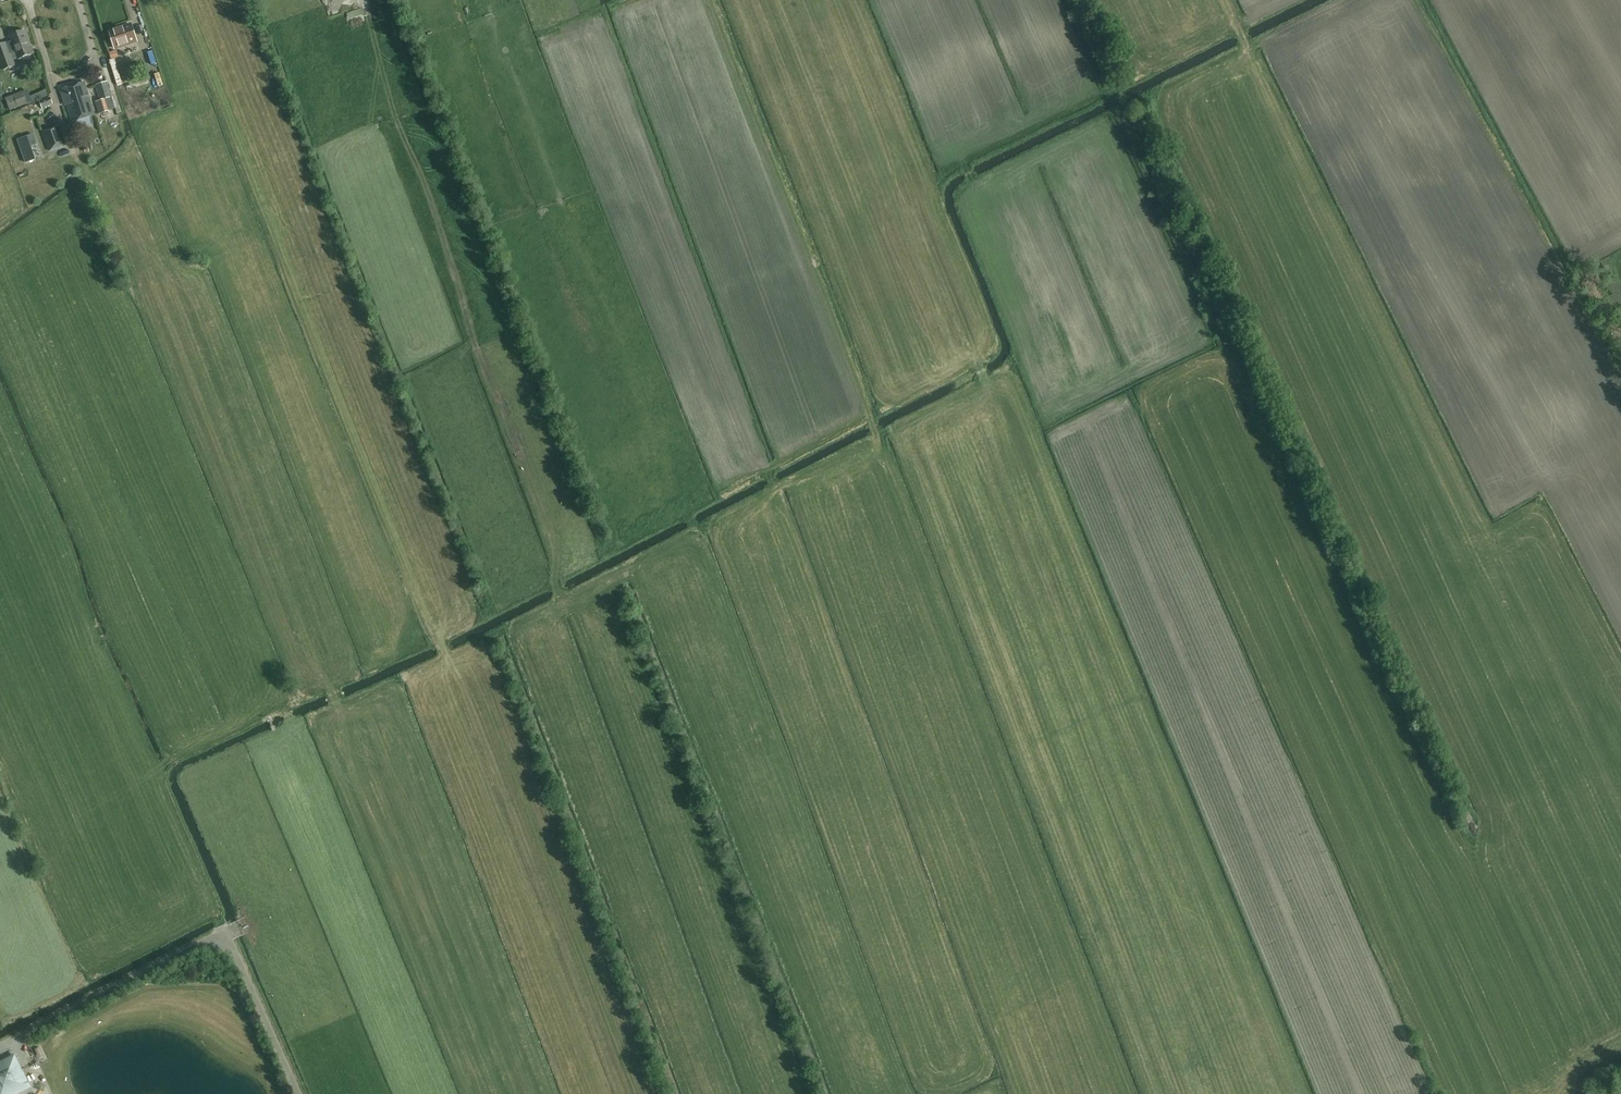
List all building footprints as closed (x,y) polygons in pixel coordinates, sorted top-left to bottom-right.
[(370,7),(368,0),(360,0),(363,10),(370,7)] [(314,11),(319,20),(325,17),(321,7),(314,11)] [(348,18),(362,15),(360,8),(346,12),(348,18)] [(136,41),(131,25),(110,32),(115,48),(136,41)] [(12,42),(6,44),(6,43),(0,45),(0,62),(3,71),(15,66),(10,54),(15,52),(18,60),(33,54),(31,47),(24,30),(10,36),(12,42)] [(116,51),(110,53),(112,59),(118,57),(116,51)] [(67,87),(60,90),(64,104),(66,103),(72,122),(77,121),(79,128),(92,124),(93,124),(91,116),(95,115),(85,82),(67,87)] [(96,86),(101,101),(96,102),(100,114),(116,109),(107,82),(96,86)] [(31,102),(48,96),(46,88),(28,94),(31,102)] [(7,102),(10,110),(27,104),(24,95),(7,102)] [(45,107),(53,104),(50,98),(40,101),(43,109),(46,108),(45,107)] [(49,151),(66,145),(59,125),(42,131),(49,151)] [(33,135),(18,140),(26,163),(35,160),(30,146),(36,144),(33,135)] [(50,162),(54,171),(60,168),(56,159),(50,162)] [(29,1083),(24,1075),(24,1074),(23,1072),(23,1071),(22,1071),(20,1066),(15,1056),(0,1063),(0,1093),(8,1093),(29,1083)]
